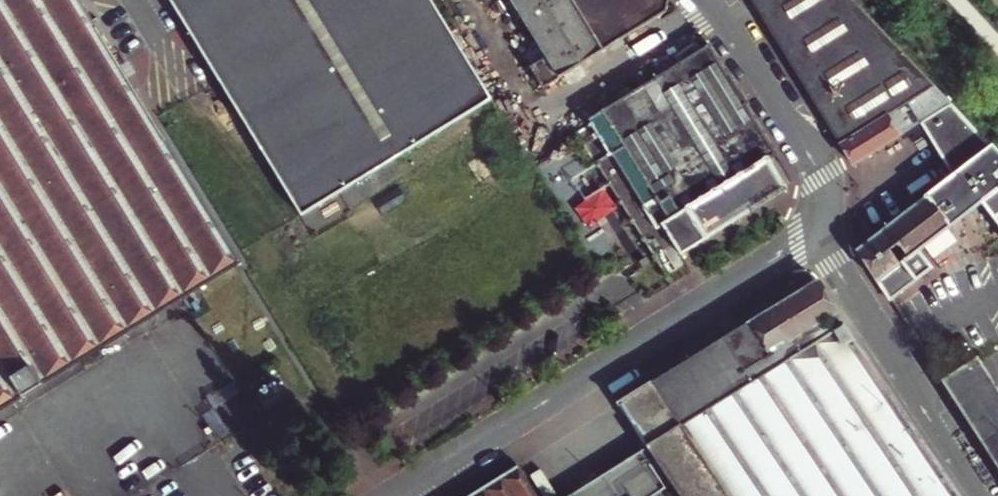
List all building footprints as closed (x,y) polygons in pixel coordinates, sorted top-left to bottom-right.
[(240,266),(76,0),(0,0),(0,413),(240,266)] [(273,169),(302,215),(488,98),(429,0),(168,0),(217,80),(274,173),(273,169)] [(668,0),(511,0),(537,44),(545,57),(535,63),(528,67),(542,89),(665,14),(668,0)] [(937,91),(851,0),(750,0),(852,167),(898,136),(888,120),(937,91)] [(535,63),(545,57),(537,44),(528,50),(535,63)] [(774,157),(775,155),(745,106),(748,105),(728,73),(726,74),(709,46),(588,120),(590,124),(576,132),(664,275),(675,268),(671,262),(683,255),(787,191),(785,187),(791,183),(774,157)] [(918,123),(919,124),(949,104),(937,91),(888,120),(898,136),(918,123)] [(919,124),(926,135),(960,116),(949,104),(919,124)] [(960,116),(926,135),(954,176),(856,253),(888,304),(929,269),(916,252),(979,204),(997,229),(997,157),(960,116)] [(816,282),(649,383),(650,385),(619,403),(647,447),(654,458),(680,495),(959,495),(816,282)] [(976,359),(941,382),(997,470),(997,392),(976,359)] [(652,495),(653,495),(666,487),(641,451),(569,495),(650,495),(652,495)] [(518,466),(470,495),(536,495),(518,466)]
